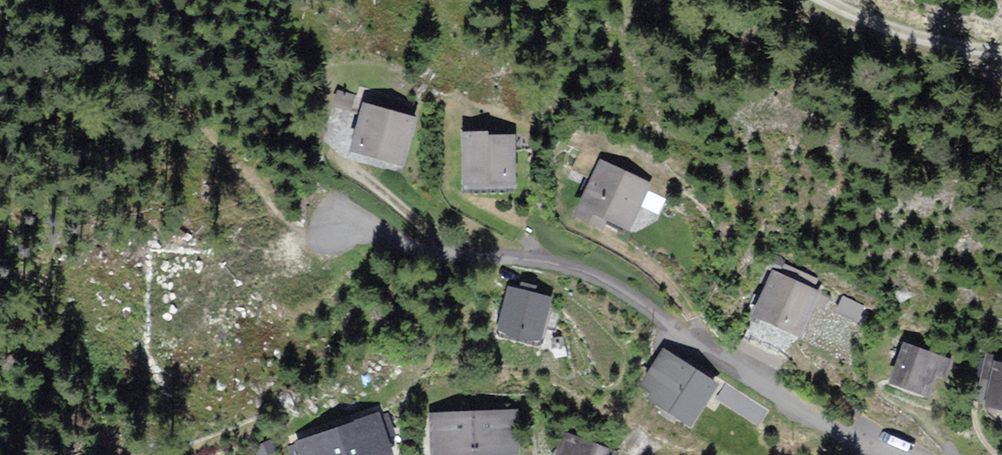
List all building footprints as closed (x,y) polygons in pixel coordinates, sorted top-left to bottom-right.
[(418,118),(366,102),(351,150),(403,166),(418,118)] [(515,182),(514,131),(462,133),(463,184),(515,182)] [(651,185),(601,163),(580,208),(631,231),(651,185)] [(829,295),(775,270),(753,316),(800,338),(816,304),(823,307),(829,295)] [(552,298),(508,287),(497,330),(541,341),(552,298)] [(954,361),(908,343),(892,383),(934,399),(942,378),(947,380),(954,361)] [(720,384),(664,350),(639,390),(695,424),(720,384)] [(990,358),(979,402),(1001,407),(1001,361),(990,358)] [(517,409),(429,412),(430,454),(517,454),(519,454),(517,409)] [(338,427),(347,454),(389,454),(392,454),(386,438),(394,435),(387,415),(380,417),(378,413),(338,427)] [(338,427),(297,441),(302,454),(347,454),(338,427)] [(566,433),(557,454),(620,454),(566,433)]
